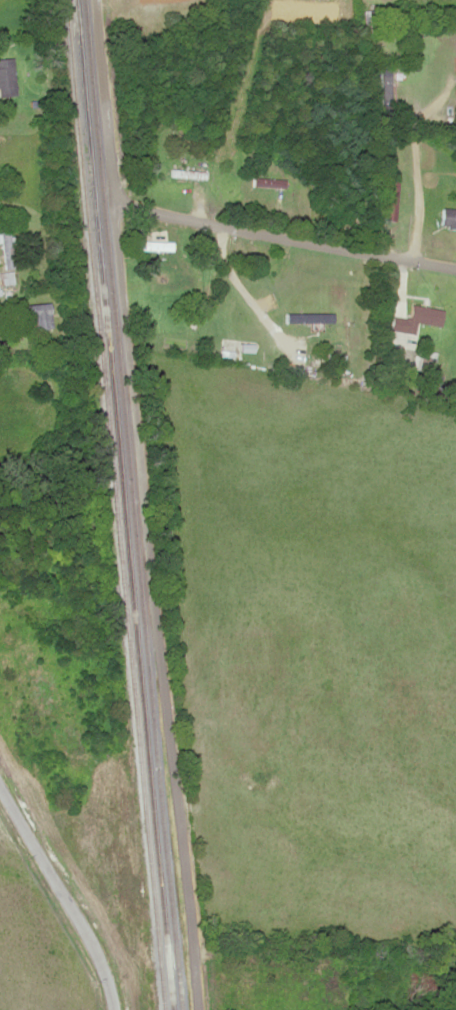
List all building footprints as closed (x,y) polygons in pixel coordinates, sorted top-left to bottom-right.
[(15,95),(13,58),(0,58),(0,96),(15,95)] [(396,173),(387,173),(387,221),(396,221),(396,173)] [(442,208),(439,227),(455,229),(455,209),(442,208)] [(1,242),(4,269),(14,268),(9,228),(0,229),(0,243),(1,242)] [(272,252),(239,249),(239,256),(271,259),(272,252)] [(0,284),(13,284),(13,273),(0,273),(0,284)] [(51,327),(48,304),(21,308),(22,318),(33,317),(35,329),(51,327)] [(439,325),(442,309),(408,304),(403,331),(413,332),(414,322),(439,325)]
